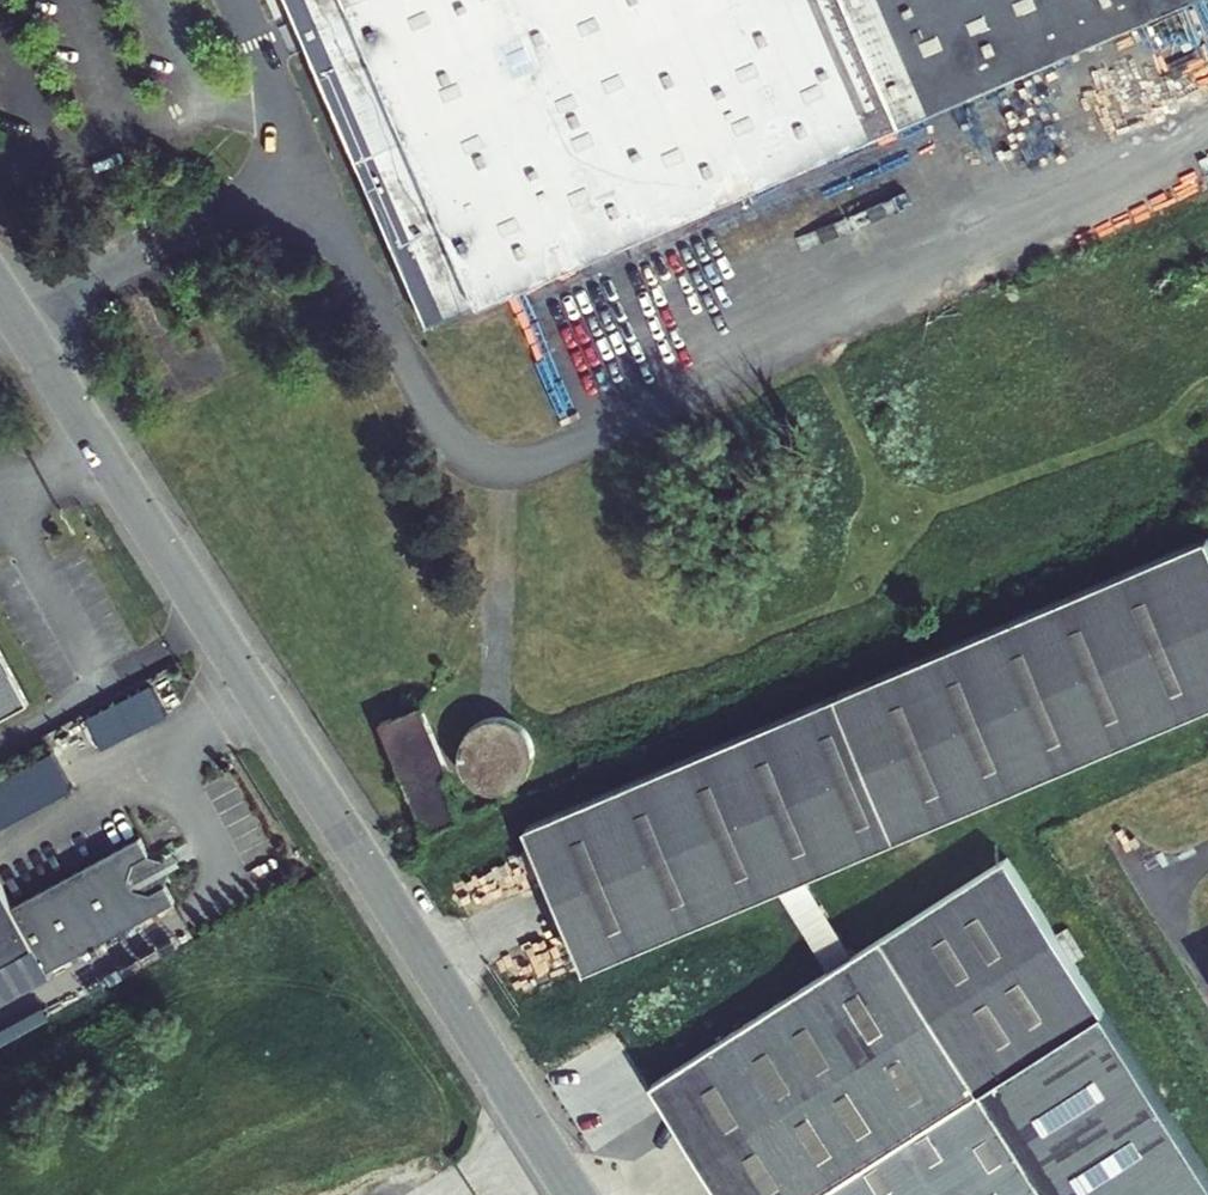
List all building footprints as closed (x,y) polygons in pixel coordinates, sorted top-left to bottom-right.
[(463,313),(472,334),(511,317),(503,296),(1196,0),(283,0),(422,327),(474,305),(475,308),(463,313)] [(586,978),(1207,713),(1207,552),(1204,542),(525,834),(586,978)] [(27,708),(0,657),(0,723),(27,708)] [(109,745),(176,712),(160,680),(93,712),(109,745)] [(379,720),(426,829),(461,814),(445,774),(450,771),(420,702),(379,720)] [(535,757),(535,749),(532,740),(528,733),(522,726),(514,722),(506,718),(498,717),(489,718),(481,720),(473,725),(467,731),(462,738),(459,746),(457,755),(458,763),(461,772),(465,779),(471,785),(478,790),(486,794),(495,795),(504,794),(512,792),(520,787),(526,781),(531,774),(534,766),(535,757)] [(0,891),(0,972),(36,953),(51,978),(180,910),(171,893),(174,875),(168,864),(153,859),(143,840),(14,908),(4,889),(0,891)] [(168,864),(174,875),(186,868),(180,858),(168,864)] [(1082,1194),(1207,1194),(1207,1175),(1006,861),(909,924),(1082,1194)] [(909,924),(651,1091),(718,1194),(1082,1194),(909,924)]
